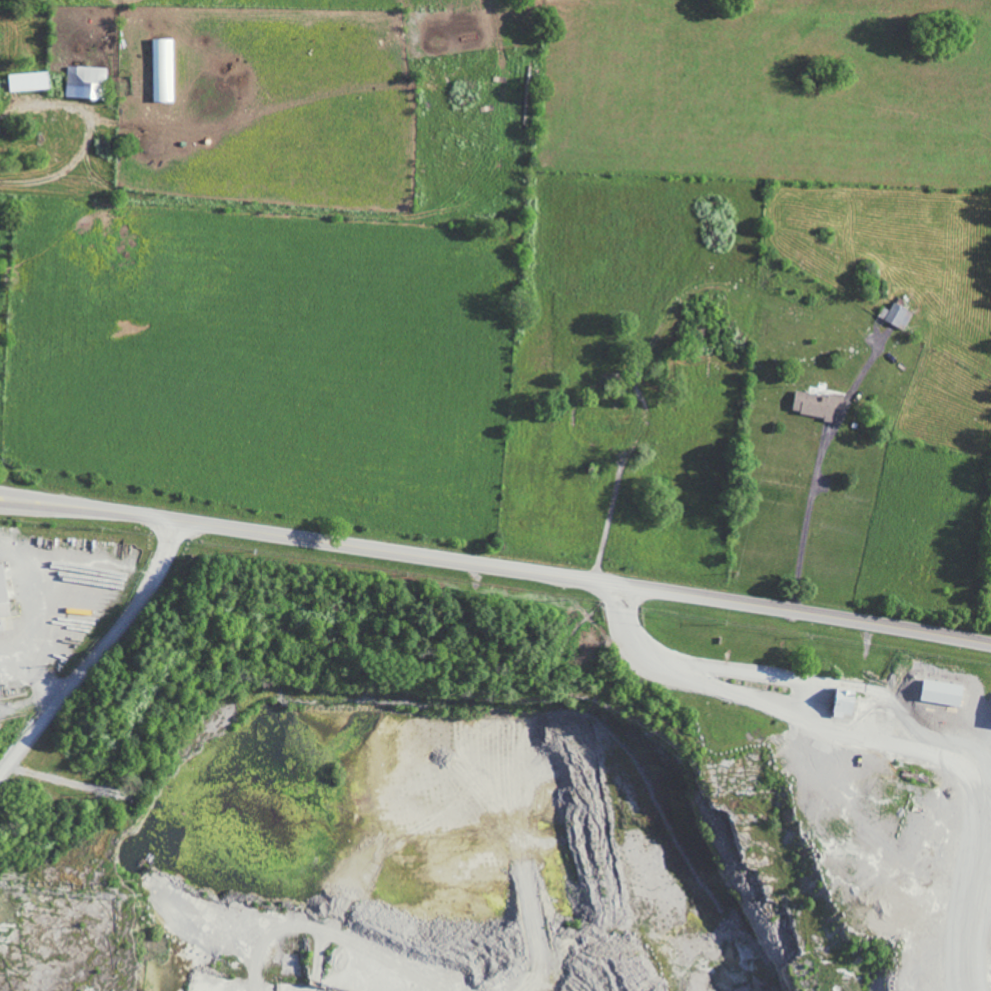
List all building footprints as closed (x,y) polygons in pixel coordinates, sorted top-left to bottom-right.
[(173,39),(153,39),(154,102),(174,101),(173,39)] [(66,98),(99,99),(100,81),(106,81),(106,67),(67,66),(66,98)] [(9,74),(9,91),(48,89),(48,72),(9,74)] [(912,311),(892,304),(890,310),(883,307),(879,319),(905,329),(912,311)] [(842,411),(844,397),(796,389),(792,412),(833,420),(834,409),(842,411)] [(855,689),(836,687),(833,714),(852,716),(855,689)]
